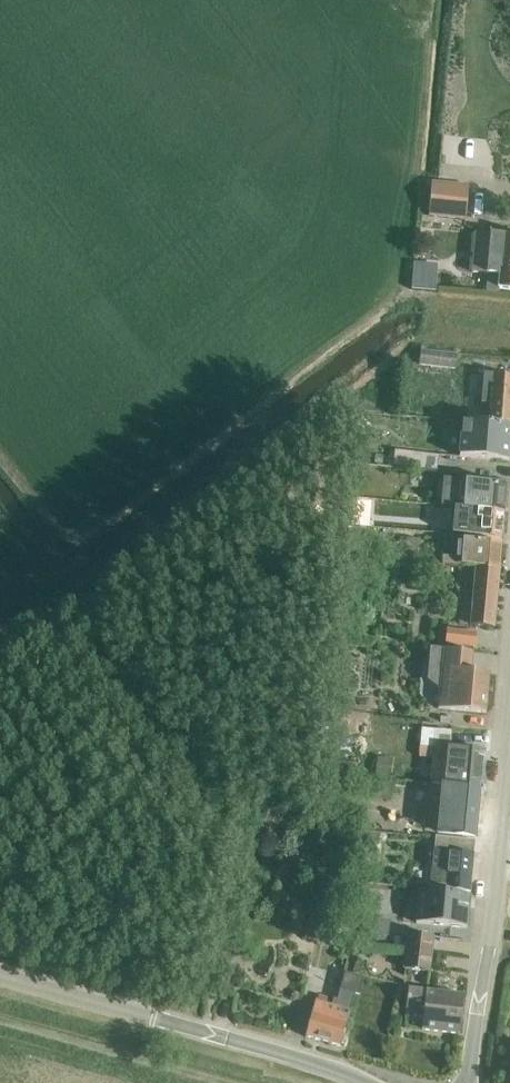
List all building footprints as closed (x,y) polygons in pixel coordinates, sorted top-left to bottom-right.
[(428,216),(464,219),(467,185),(431,183),(428,216)] [(490,234),(476,232),(473,272),(487,274),(500,275),(499,288),(509,289),(509,235),(490,234)] [(436,267),(414,266),(412,290),(434,292),(436,267)] [(419,351),(418,367),(455,371),(456,355),(419,351)] [(479,424),(490,425),(509,426),(509,377),(494,375),(483,374),(479,424)] [(459,458),(480,460),(504,462),(509,462),(509,451),(509,449),(509,426),(490,425),(479,424),(472,423),(461,422),(459,458)] [(394,452),(392,467),(410,469),(412,454),(394,452)] [(441,508),(454,509),(503,513),(506,487),(462,482),(444,480),(441,508)] [(455,509),(454,521),(467,522),(466,537),(498,540),(501,540),(501,539),(502,534),(504,514),(504,513),(455,509)] [(420,511),(408,510),(406,532),(418,533),(420,511)] [(399,539),(397,560),(416,562),(417,541),(399,539)] [(443,568),(476,571),(479,571),(500,573),(503,547),(461,543),(459,561),(444,560),(443,568)] [(476,571),(471,628),(495,630),(500,573),(479,571),(476,571)] [(449,633),(447,647),(475,650),(477,636),(449,633)] [(437,709),(486,714),(487,709),(489,704),(488,698),(490,676),(469,674),(471,655),(429,651),(427,682),(439,690),(437,709)] [(445,786),(456,787),(479,789),(482,751),(450,748),(451,732),(423,730),(421,747),(448,750),(445,786)] [(479,789),(456,787),(451,833),(475,835),(479,789)] [(434,836),(429,887),(445,888),(445,889),(467,891),(469,891),(474,840),(472,840),(434,836)] [(296,892),(303,876),(285,868),(278,884),(296,892)] [(465,927),(468,895),(418,890),(415,922),(465,927)] [(306,940),(327,945),(335,912),(315,907),(306,940)] [(362,920),(361,936),(387,939),(388,923),(362,920)] [(409,935),(405,971),(429,973),(433,938),(409,935)] [(316,1003),(306,1038),(340,1048),(353,1003),(354,998),(355,995),(340,990),(337,1001),(333,1000),(332,1007),(316,1003)] [(406,1010),(424,1012),(422,1031),(460,1035),(464,997),(409,990),(406,1010)]
